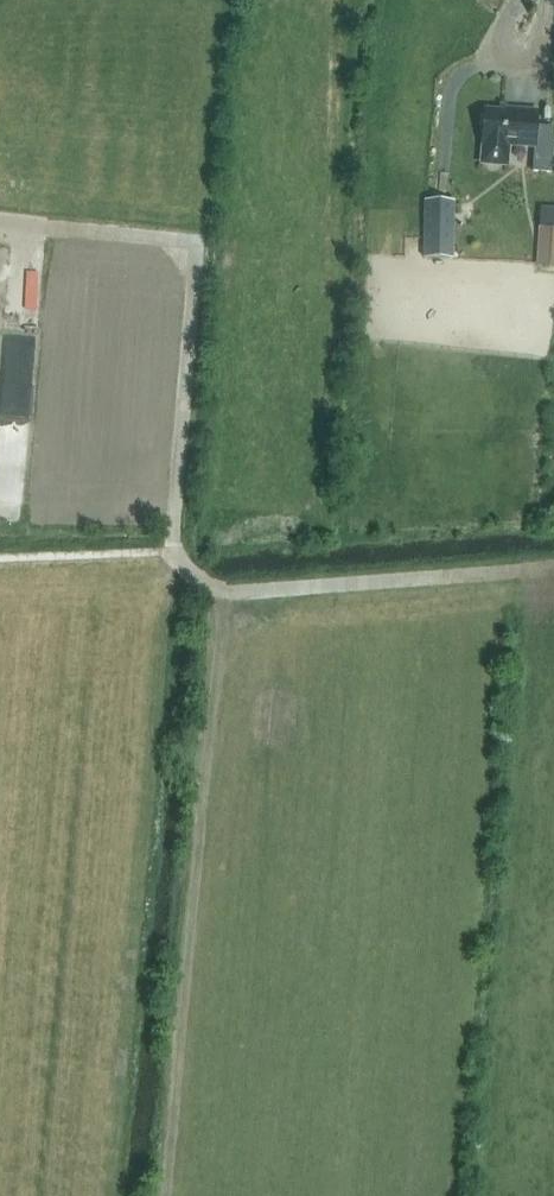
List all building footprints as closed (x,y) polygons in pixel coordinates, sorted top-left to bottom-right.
[(553,135),(553,140),(536,139),(538,111),(519,110),(518,113),(486,110),(481,167),(509,169),(511,146),(535,147),(533,172),(552,173),(553,143),(553,135)] [(421,258),(453,259),(455,201),(423,200),(421,258)] [(544,266),(553,266),(553,226),(539,226),(538,245),(545,245),(544,266)]
